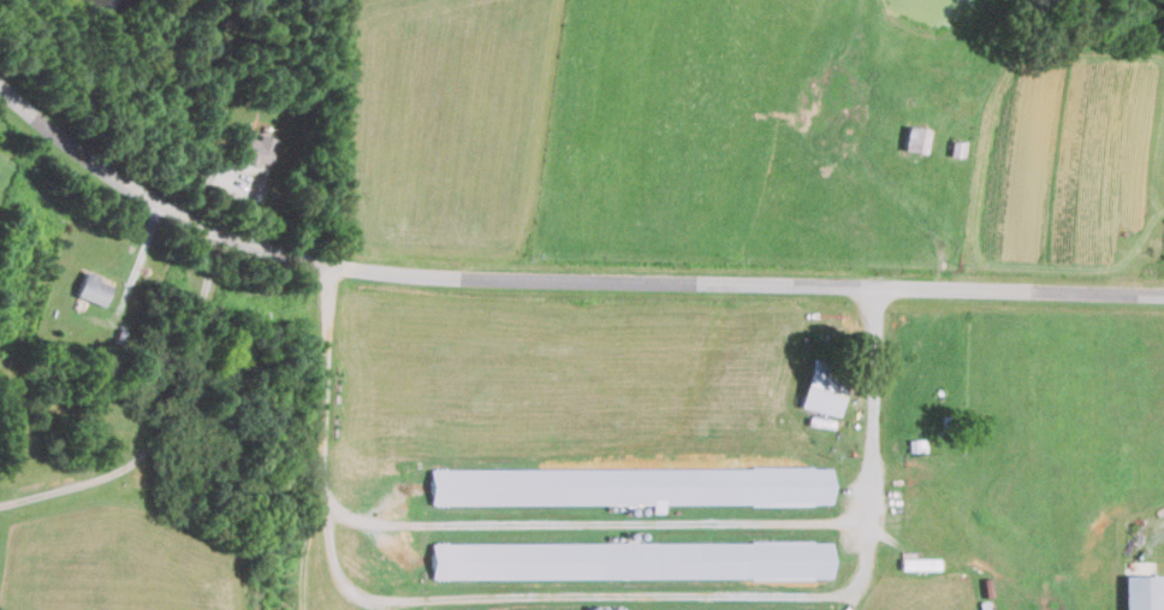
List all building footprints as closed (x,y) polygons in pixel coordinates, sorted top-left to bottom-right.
[(258,137),(236,133),(231,157),(269,166),(276,137),(259,133),(258,137)] [(112,283),(84,272),(75,295),(103,306),(112,283)] [(800,406),(839,416),(850,371),(812,361),(800,406)] [(431,468),(432,504),(653,503),(653,512),(665,512),(664,504),(832,504),(832,466),(431,468)] [(432,541),(431,578),(832,578),(833,541),(432,541)] [(1161,575),(1125,575),(1125,609),(1162,609),(1161,575)]
